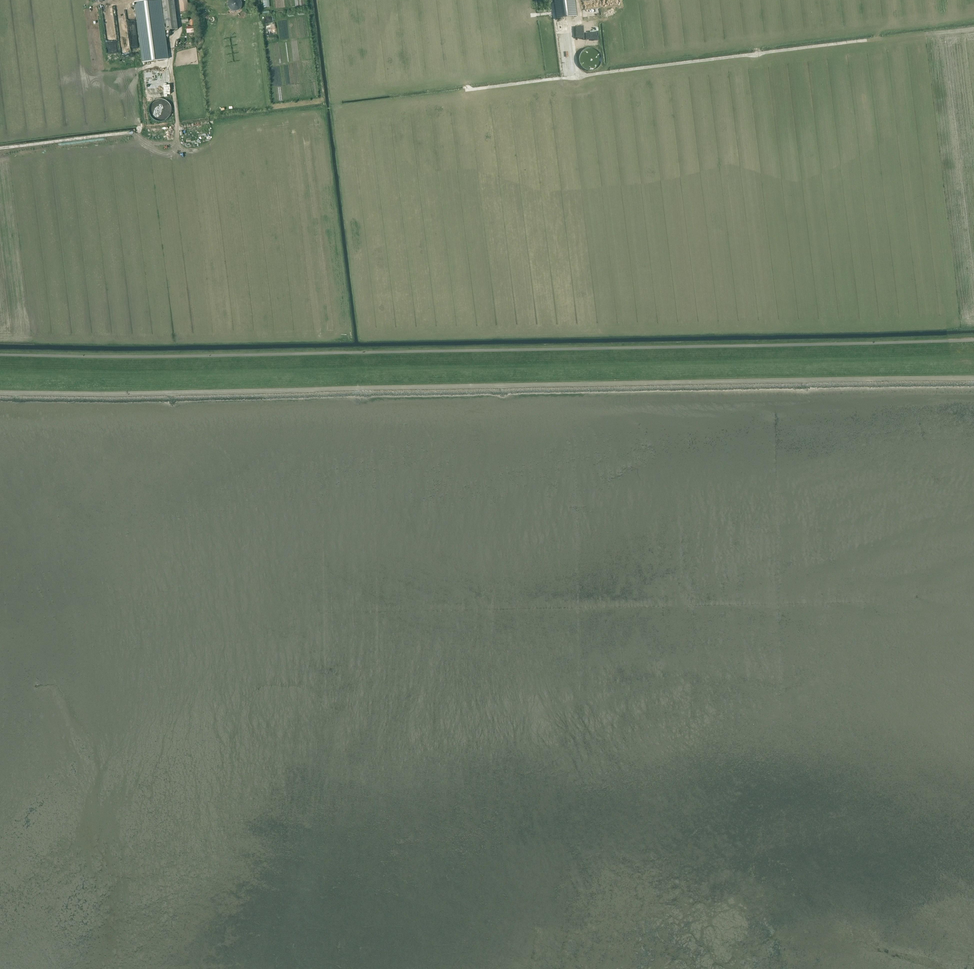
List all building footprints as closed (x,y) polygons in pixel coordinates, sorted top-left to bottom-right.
[(165,46),(160,0),(152,0),(153,1),(135,3),(141,49),(143,63),(168,60),(166,46),(165,46)] [(165,31),(177,30),(174,0),(162,0),(165,31)] [(181,12),(188,11),(187,0),(179,0),(181,12)] [(575,0),(554,0),(557,19),(577,16),(575,0)] [(110,43),(111,53),(120,52),(119,42),(110,43)]
